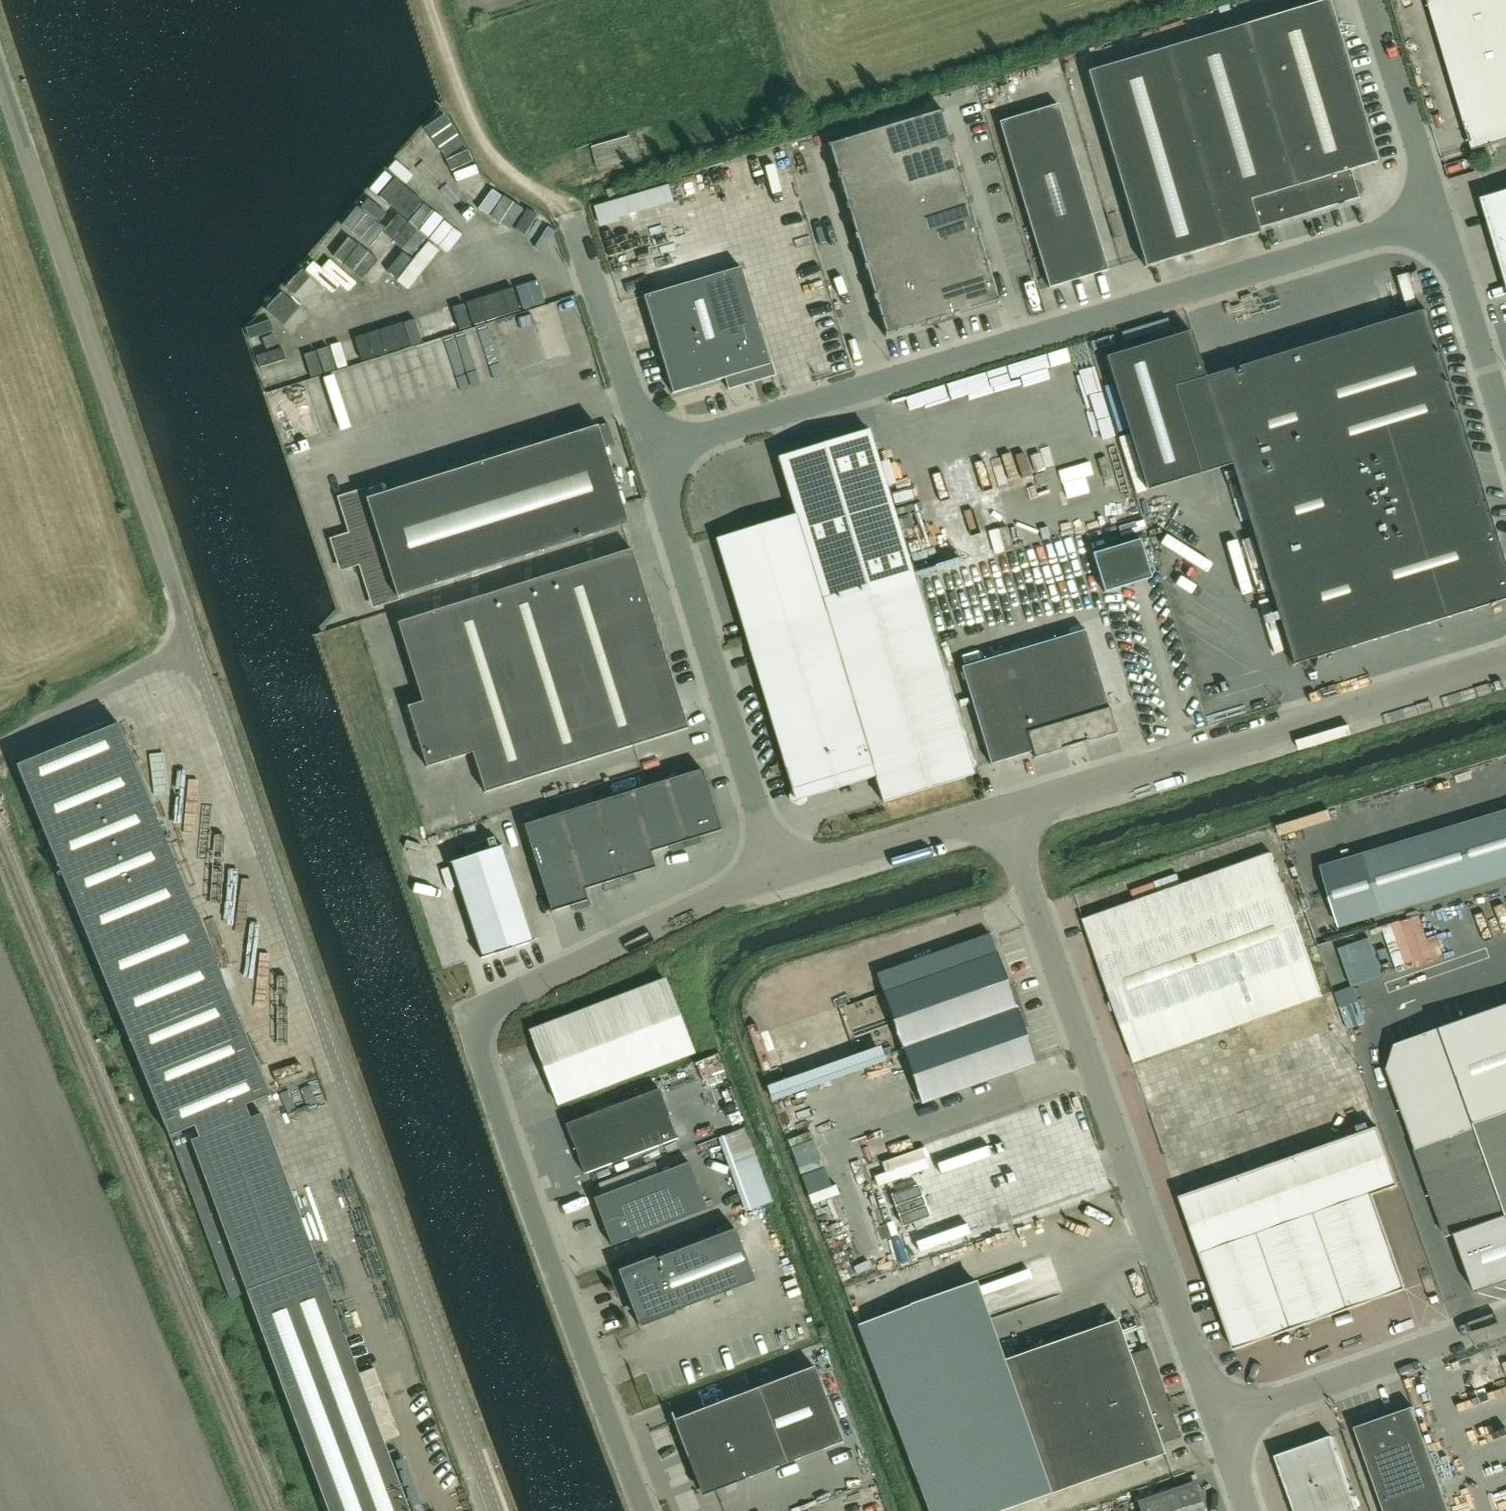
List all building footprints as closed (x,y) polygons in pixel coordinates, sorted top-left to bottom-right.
[(1378,162),(1329,0),(1088,73),(1146,267),(1263,232),(1262,229),(1358,199),(1350,170),(1378,162)] [(1473,151),(1505,141),(1505,0),(1428,0),(1473,151)] [(1058,105),(1000,123),(1050,288),(1108,270),(1058,105)] [(942,110),(827,144),(885,337),(1000,303),(942,110)] [(600,142),(606,167),(647,156),(641,131),(600,142)] [(679,183),(599,199),(603,218),(682,202),(679,183)] [(1487,203),(1505,266),(1505,197),(1487,203)] [(741,267),(643,297),(672,394),(725,379),(728,390),(730,390),(726,378),(759,368),(762,377),(772,374),(758,326),(759,326),(741,267)] [(1205,378),(1191,331),(1106,358),(1146,491),(1201,474),(1232,464),(1294,665),(1378,639),(1505,600),(1505,570),(1462,428),(1426,310),(1205,378)] [(338,499),(349,533),(330,539),(340,571),(359,565),(372,609),(397,601),(396,598),(628,524),(597,426),(365,500),(362,491),(338,499)] [(717,539),(745,634),(794,794),(803,799),(875,777),(883,802),(974,775),(869,430),(778,458),(795,516),(717,539)] [(1104,592),(1152,578),(1140,540),(1093,554),(1104,592)] [(688,729),(631,549),(429,613),(454,692),(407,707),(426,767),(472,753),(485,793),(688,729)] [(1086,630),(961,667),(991,764),(1033,752),(1035,758),(1066,748),(1065,744),(1084,739),(1085,743),(1117,733),(1086,630)] [(392,1467),(262,1114),(250,1118),(245,1105),(270,1094),(118,725),(119,724),(119,723),(17,765),(169,1136),(170,1136),(230,1298),(247,1292),(328,1510),(409,1510),(400,1487),(392,1467)] [(702,770),(666,781),(687,847),(701,843),(700,837),(721,831),(702,770)] [(672,852),(687,847),(666,781),(631,792),(650,853),(671,846),(672,852)] [(631,792),(595,803),(620,884),(635,880),(633,874),(655,868),(650,853),(631,792)] [(595,803),(560,814),(584,890),(604,883),(606,889),(620,884),(595,803)] [(1322,869),(1340,928),(1505,877),(1505,812),(1322,869)] [(589,906),(584,890),(560,814),(524,825),(551,912),(572,905),(574,911),(589,906)] [(468,857),(452,862),(481,956),(531,940),(502,846),(497,848),(494,838),(465,848),(468,857)] [(1322,996),(1271,853),(1083,920),(1134,1063),(1322,996)] [(1445,929),(1458,959),(1480,949),(1467,919),(1445,929)] [(1390,931),(1349,945),(1363,986),(1418,967),(1413,952),(1388,960),(1385,951),(1395,947),(1390,931)] [(1009,988),(997,952),(883,992),(922,1103),(1036,1064),(1023,1028),(1028,1027),(1014,986),(1009,988)] [(693,1054),(664,979),(530,1031),(558,1105),(693,1054)] [(1345,996),(1352,1018),(1362,1015),(1355,992),(1345,996)] [(1396,1046),(1387,1070),(1416,1150),(1447,1238),(1455,1235),(1476,1293),(1505,1283),(1505,1006),(1396,1046)] [(566,1125),(575,1149),(585,1174),(678,1139),(668,1114),(659,1089),(566,1125)] [(751,1117),(725,1126),(753,1212),(779,1203),(751,1117)] [(1373,1195),(1398,1186),(1377,1127),(1180,1197),(1234,1350),(1406,1289),(1373,1195)] [(707,1210),(689,1162),(593,1199),(611,1246),(707,1210)] [(641,1325),(755,1281),(735,1229),(621,1272),(641,1325)] [(909,1303),(909,1304),(911,1303),(991,1510),(1003,1510),(1049,1494),(1164,1454),(1161,1444),(1181,1437),(1149,1348),(1129,1355),(1117,1320),(1100,1326),(999,1362),(969,1281),(909,1303)] [(858,1325),(929,1510),(989,1510),(910,1305),(858,1325)] [(758,1388),(674,1420),(702,1495),(787,1462),(843,1441),(814,1366),(758,1388)] [(1412,1407),(1356,1428),(1385,1510),(1449,1510),(1412,1407)] [(1332,1436),(1275,1456),(1295,1510),(1358,1510),(1332,1436)] [(1138,1502),(1141,1510),(1205,1510),(1195,1482),(1138,1502)]
